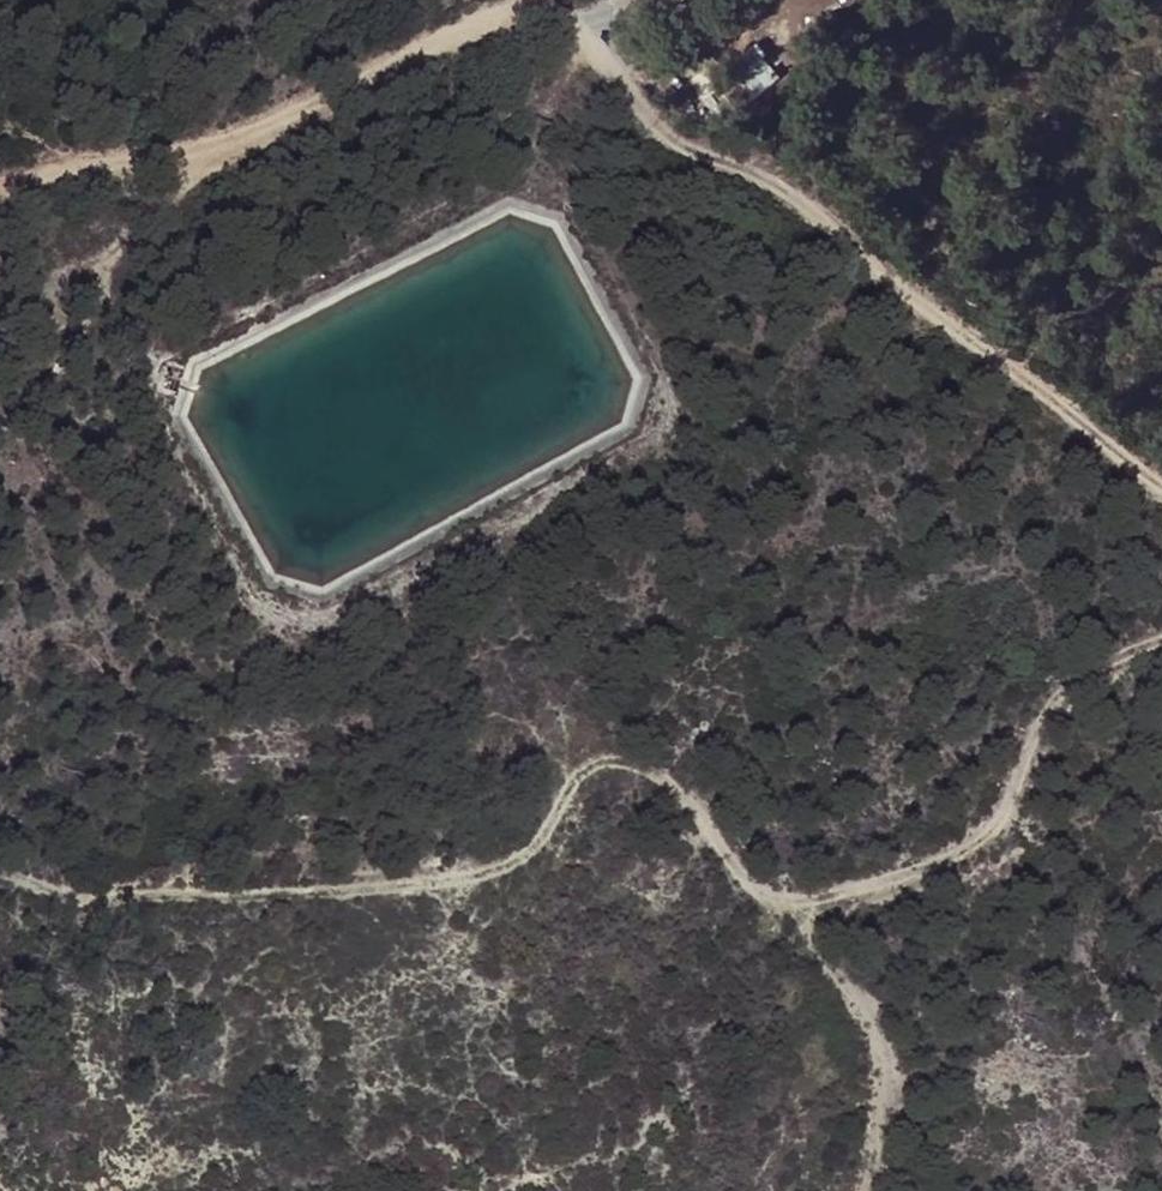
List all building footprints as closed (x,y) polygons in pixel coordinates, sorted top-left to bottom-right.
[(760,85),(780,75),(767,48),(747,57),(760,85)]
